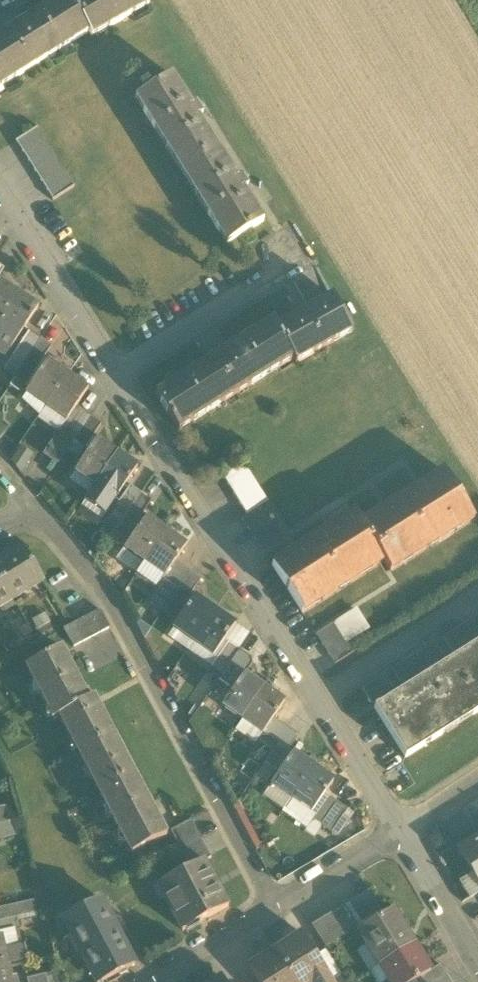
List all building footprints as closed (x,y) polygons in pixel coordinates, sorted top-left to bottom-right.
[(88,31),(91,37),(148,7),(144,0),(56,0),(49,5),(52,10),(21,29),(18,24),(6,32),(9,36),(0,42),(0,86),(88,31)] [(159,126),(185,169),(217,149),(198,119),(203,116),(196,106),(192,109),(172,77),(140,96),(148,110),(145,112),(155,129),(159,126)] [(16,142),(35,172),(55,159),(36,129),(16,142)] [(237,181),(217,149),(185,169),(213,212),(209,215),(219,231),(223,229),(232,243),(263,223),(244,192),(248,189),(241,178),(237,181)] [(74,188),(55,159),(35,172),(53,201),(74,188)] [(99,228),(74,188),(53,201),(79,242),(99,228)] [(17,295),(0,284),(0,321),(17,295)] [(0,321),(0,330),(16,340),(38,308),(17,295),(0,321)] [(332,298),(277,331),(294,360),(311,350),(314,355),(336,342),(333,337),(350,327),(332,298)] [(279,369),(294,360),(277,331),(272,323),(256,332),(260,338),(228,358),(224,352),(213,358),(217,364),(180,387),(176,381),(156,394),(179,431),(194,421),(191,416),(219,399),(222,404),(252,385),(249,380),(276,364),(279,369)] [(16,340),(0,330),(0,350),(7,355),(16,340)] [(1,370),(14,378),(41,339),(28,331),(1,370)] [(14,378),(24,386),(51,347),(41,339),(14,378)] [(87,390),(67,375),(46,362),(24,394),(25,395),(45,409),(65,423),(76,407),(87,390)] [(25,395),(21,401),(39,417),(45,409),(25,395)] [(65,423),(59,431),(74,441),(90,417),(76,407),(65,423)] [(65,423),(45,409),(39,417),(37,420),(57,434),(59,431),(65,423)] [(104,427),(90,417),(74,441),(68,450),(82,460),(96,439),(104,427)] [(68,450),(74,441),(59,431),(57,434),(43,455),(57,465),(68,450)] [(73,472),(94,486),(117,454),(96,439),(82,460),(73,472)] [(20,446),(9,461),(20,475),(33,455),(20,446)] [(117,454),(94,486),(114,500),(136,467),(117,454)] [(221,475),(240,506),(261,493),(242,462),(221,475)] [(94,486),(73,472),(67,481),(88,495),(94,486)] [(273,567),(303,615),(385,564),(391,574),(476,521),(447,474),(363,525),(357,515),(273,567)] [(104,515),(114,500),(94,486),(88,495),(84,501),(104,515)] [(108,517),(119,525),(141,494),(129,486),(108,517)] [(267,503),(261,493),(240,506),(247,516),(262,506),(267,503)] [(152,502),(141,494),(119,525),(134,535),(145,519),(142,516),(152,502)] [(96,525),(104,515),(84,501),(77,512),(96,525)] [(281,537),(262,506),(247,516),(242,519),(261,550),(281,537)] [(119,525),(108,517),(97,532),(109,540),(119,525)] [(134,535),(126,546),(146,561),(166,533),(145,519),(134,535)] [(119,525),(109,540),(123,550),(126,546),(134,535),(119,525)] [(166,533),(146,561),(166,574),(175,562),(186,546),(166,533)] [(116,559),(136,573),(143,564),(144,565),(146,561),(126,546),(123,550),(116,559)] [(10,598),(12,601),(28,591),(26,588),(40,578),(22,551),(4,563),(2,560),(0,558),(0,605),(10,598)] [(163,579),(166,574),(146,561),(144,565),(143,564),(136,573),(136,574),(156,588),(157,586),(163,578),(163,579)] [(150,603),(163,612),(190,573),(175,562),(166,574),(163,579),(163,578),(157,586),(160,588),(150,603)] [(200,580),(190,573),(163,612),(177,622),(194,597),(190,594),(200,580)] [(172,629),(192,643),(214,611),(194,597),(177,622),(172,629)] [(100,611),(92,615),(102,634),(110,630),(100,611)] [(214,611),(192,643),(212,657),(224,641),(235,625),(214,611)] [(357,611),(336,624),(348,643),(369,630),(357,611)] [(92,615),(82,620),(92,639),(102,634),(92,615)] [(457,655),(477,641),(477,618),(446,638),(457,655)] [(82,620),(73,625),(83,644),(92,639),(82,620)] [(316,636),(335,666),(355,653),(348,643),(336,624),(316,636)] [(75,648),(83,644),(73,625),(65,630),(75,648)] [(235,625),(224,641),(228,644),(239,651),(249,636),(235,625)] [(166,638),(187,652),(192,643),(172,629),(166,638)] [(206,667),(212,657),(192,643),(187,652),(186,653),(206,667)] [(395,672),(405,689),(450,660),(439,643),(395,672)] [(211,668),(221,676),(239,651),(228,644),(211,668)] [(411,761),(477,717),(477,646),(378,711),(411,761)] [(36,681),(42,692),(73,676),(59,650),(26,668),(33,683),(36,681)] [(250,659),(239,651),(221,676),(219,679),(233,689),(242,676),(243,677),(251,666),(250,659)] [(57,720),(59,718),(59,717),(87,702),(73,676),(42,692),(39,694),(47,709),(50,708),(57,720)] [(221,706),(242,721),(263,691),(243,677),(242,676),(233,689),(221,706)] [(365,691),(376,708),(398,694),(387,677),(365,691)] [(284,706),(263,691),(242,721),(261,734),(264,736),(275,720),(284,706)] [(77,752),(78,754),(110,737),(90,701),(87,702),(59,717),(59,718),(71,741),(73,740),(79,751),(77,752)] [(256,743),(271,753),(288,729),(275,720),(264,736),(261,734),(256,743)] [(261,734),(242,721),(235,732),(254,745),(256,743),(261,734)] [(299,736),(288,729),(271,753),(264,764),(275,772),(278,774),(292,754),(288,751),(299,736)] [(92,780),(99,794),(131,777),(110,737),(78,754),(85,766),(86,765),(94,779),(92,780)] [(278,774),(271,785),(291,799),(312,768),(292,754),(278,774)] [(275,772),(264,764),(256,776),(267,783),(275,772)] [(333,781),(312,768),(291,799),(285,808),(305,822),(308,817),(333,781)] [(112,817),(113,819),(144,802),(131,777),(99,794),(107,807),(108,806),(113,816),(112,817)] [(285,808),(291,799),(271,785),(265,794),(285,808)] [(312,820),(332,834),(348,810),(328,797),(312,820)] [(157,825),(144,802),(113,819),(120,832),(121,831),(127,842),(126,843),(133,856),(169,837),(161,823),(157,825)] [(312,820),(308,817),(305,822),(285,808),(282,813),(306,829),(312,820)] [(10,823),(6,809),(0,810),(0,825),(10,823)] [(348,810),(332,834),(338,838),(354,815),(348,810)] [(171,833),(180,851),(201,839),(192,822),(171,833)] [(10,823),(0,825),(0,840),(13,836),(10,823)] [(477,837),(458,849),(473,873),(477,882),(477,837)] [(212,859),(201,839),(180,851),(189,869),(202,862),(203,863),(212,859)] [(157,886),(181,932),(227,908),(203,863),(202,862),(189,869),(157,886)] [(473,873),(459,881),(470,899),(477,894),(477,882),(473,873)] [(311,926),(323,946),(354,926),(357,931),(386,913),(371,888),(311,926)] [(78,935),(87,952),(120,935),(102,901),(63,922),(72,938),(78,935)] [(16,918),(36,914),(34,902),(0,909),(0,922),(16,918)] [(384,963),(414,945),(392,909),(386,913),(357,931),(367,947),(372,944),(384,963)] [(16,918),(0,922),(0,933),(15,930),(19,929),(16,918)] [(0,933),(0,937),(4,952),(19,948),(15,930),(0,933)] [(307,981),(316,981),(327,975),(316,956),(302,934),(275,951),(294,981),(306,981),(307,981)] [(78,935),(72,938),(81,955),(87,952),(78,935)] [(135,964),(120,935),(87,952),(81,955),(88,969),(94,965),(103,981),(135,964)] [(8,968),(28,963),(24,947),(19,948),(4,952),(0,937),(0,970),(8,968)] [(372,944),(367,947),(357,953),(369,972),(384,963),(372,944)] [(414,945),(384,963),(392,975),(386,979),(387,981),(415,981),(431,972),(414,945)] [(327,975),(331,981),(333,981),(343,976),(326,950),(316,956),(327,975)] [(275,951),(248,968),(256,981),(294,981),(275,951)] [(369,972),(375,981),(385,981),(387,981),(386,979),(392,975),(384,963),(369,972)] [(88,969),(95,981),(102,981),(103,981),(94,965),(88,969)] [(450,974),(444,965),(431,972),(415,981),(437,981),(450,974)] [(14,979),(11,980),(8,968),(0,970),(0,981),(15,981),(14,979)] [(47,981),(61,981),(58,972),(45,976),(47,981)]
